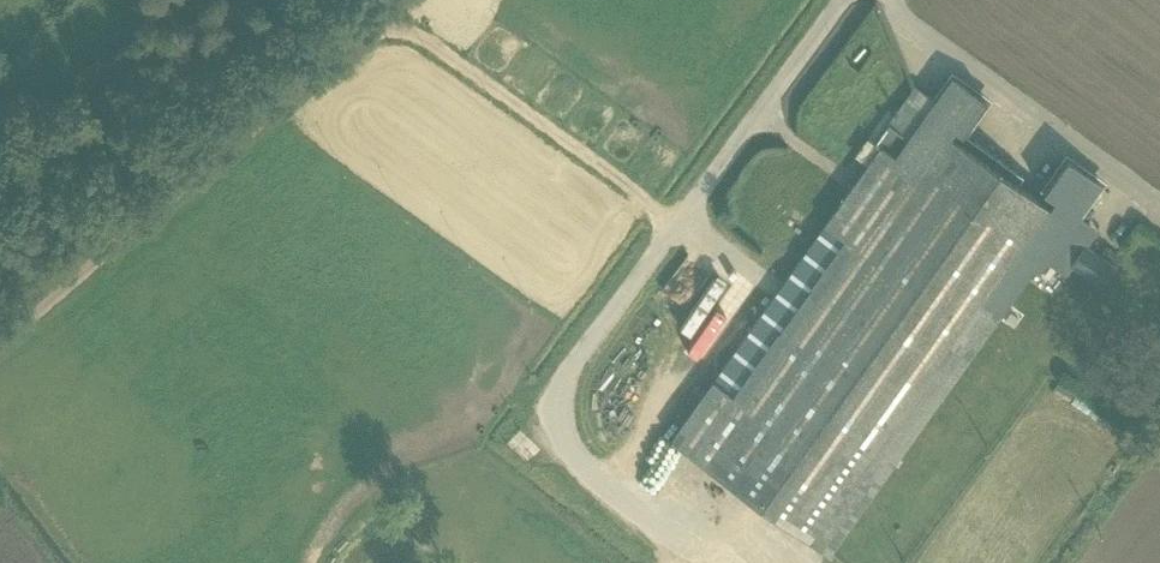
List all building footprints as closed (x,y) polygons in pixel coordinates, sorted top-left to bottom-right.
[(955,139),(986,96),(953,73),(935,98),(917,85),(879,139),(886,144),(673,446),(832,557),(1002,313),(986,301),(1051,206),(955,139)] [(1071,262),(1100,282),(1113,264),(1085,244),(1096,229),(1078,216),(1102,182),(1069,159),(1048,189),(1058,196),(1051,206),(986,301),(1002,313),(1039,259),(1062,275),(1071,262)] [(725,274),(674,350),(686,358),(736,282),(725,274)] [(717,347),(731,319),(720,313),(705,341),(717,347)]
